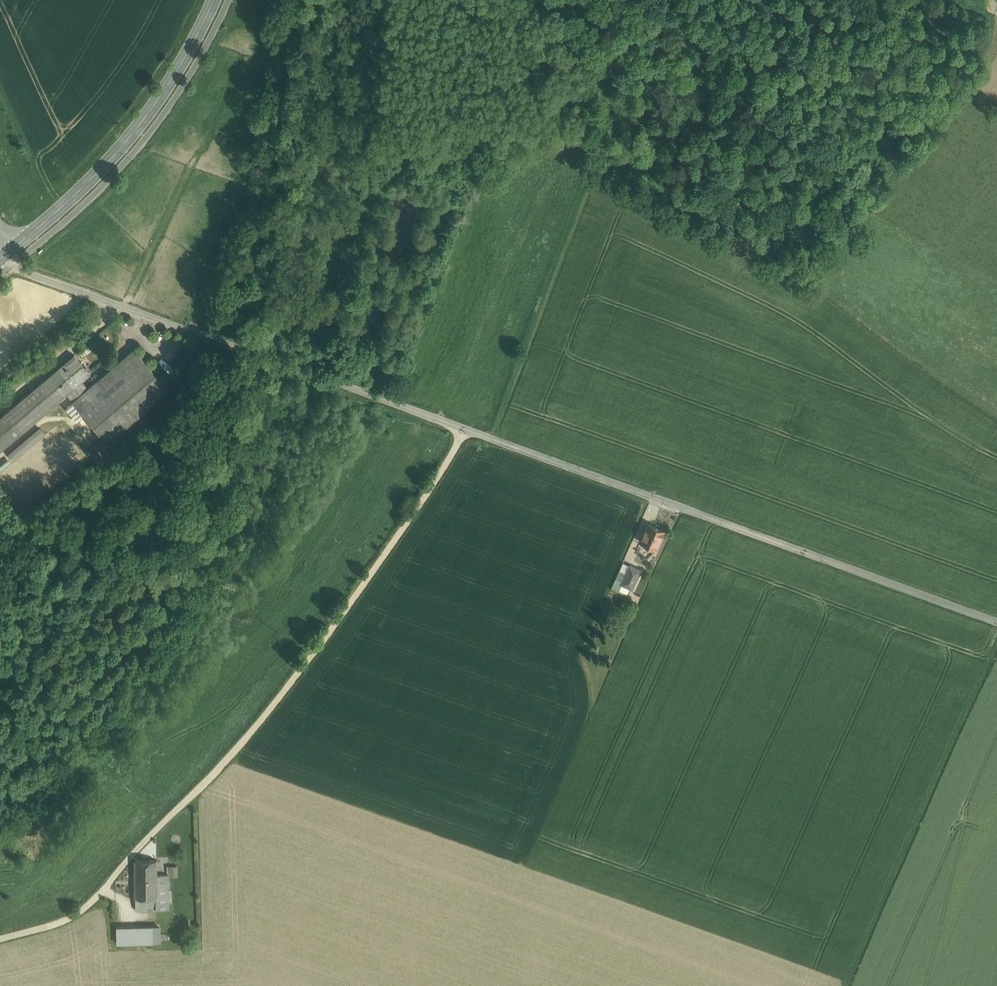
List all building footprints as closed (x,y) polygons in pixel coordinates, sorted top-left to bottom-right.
[(73,399),(107,440),(169,388),(134,346),(88,386),(73,399)] [(90,372),(74,353),(58,367),(74,386),(82,379),(90,372)] [(0,416),(0,449),(67,392),(74,386),(58,367),(0,416)] [(29,367),(6,386),(10,391),(33,371),(29,367)] [(74,386),(67,392),(73,399),(88,386),(82,379),(74,386)] [(656,546),(663,529),(647,522),(639,540),(656,546)] [(641,569),(630,564),(622,582),(632,587),(641,569)] [(156,874),(156,859),(135,860),(135,897),(156,897),(156,874)] [(168,874),(156,874),(156,897),(135,897),(136,909),(169,908),(168,874)] [(117,926),(117,943),(153,942),(152,925),(117,926)]
